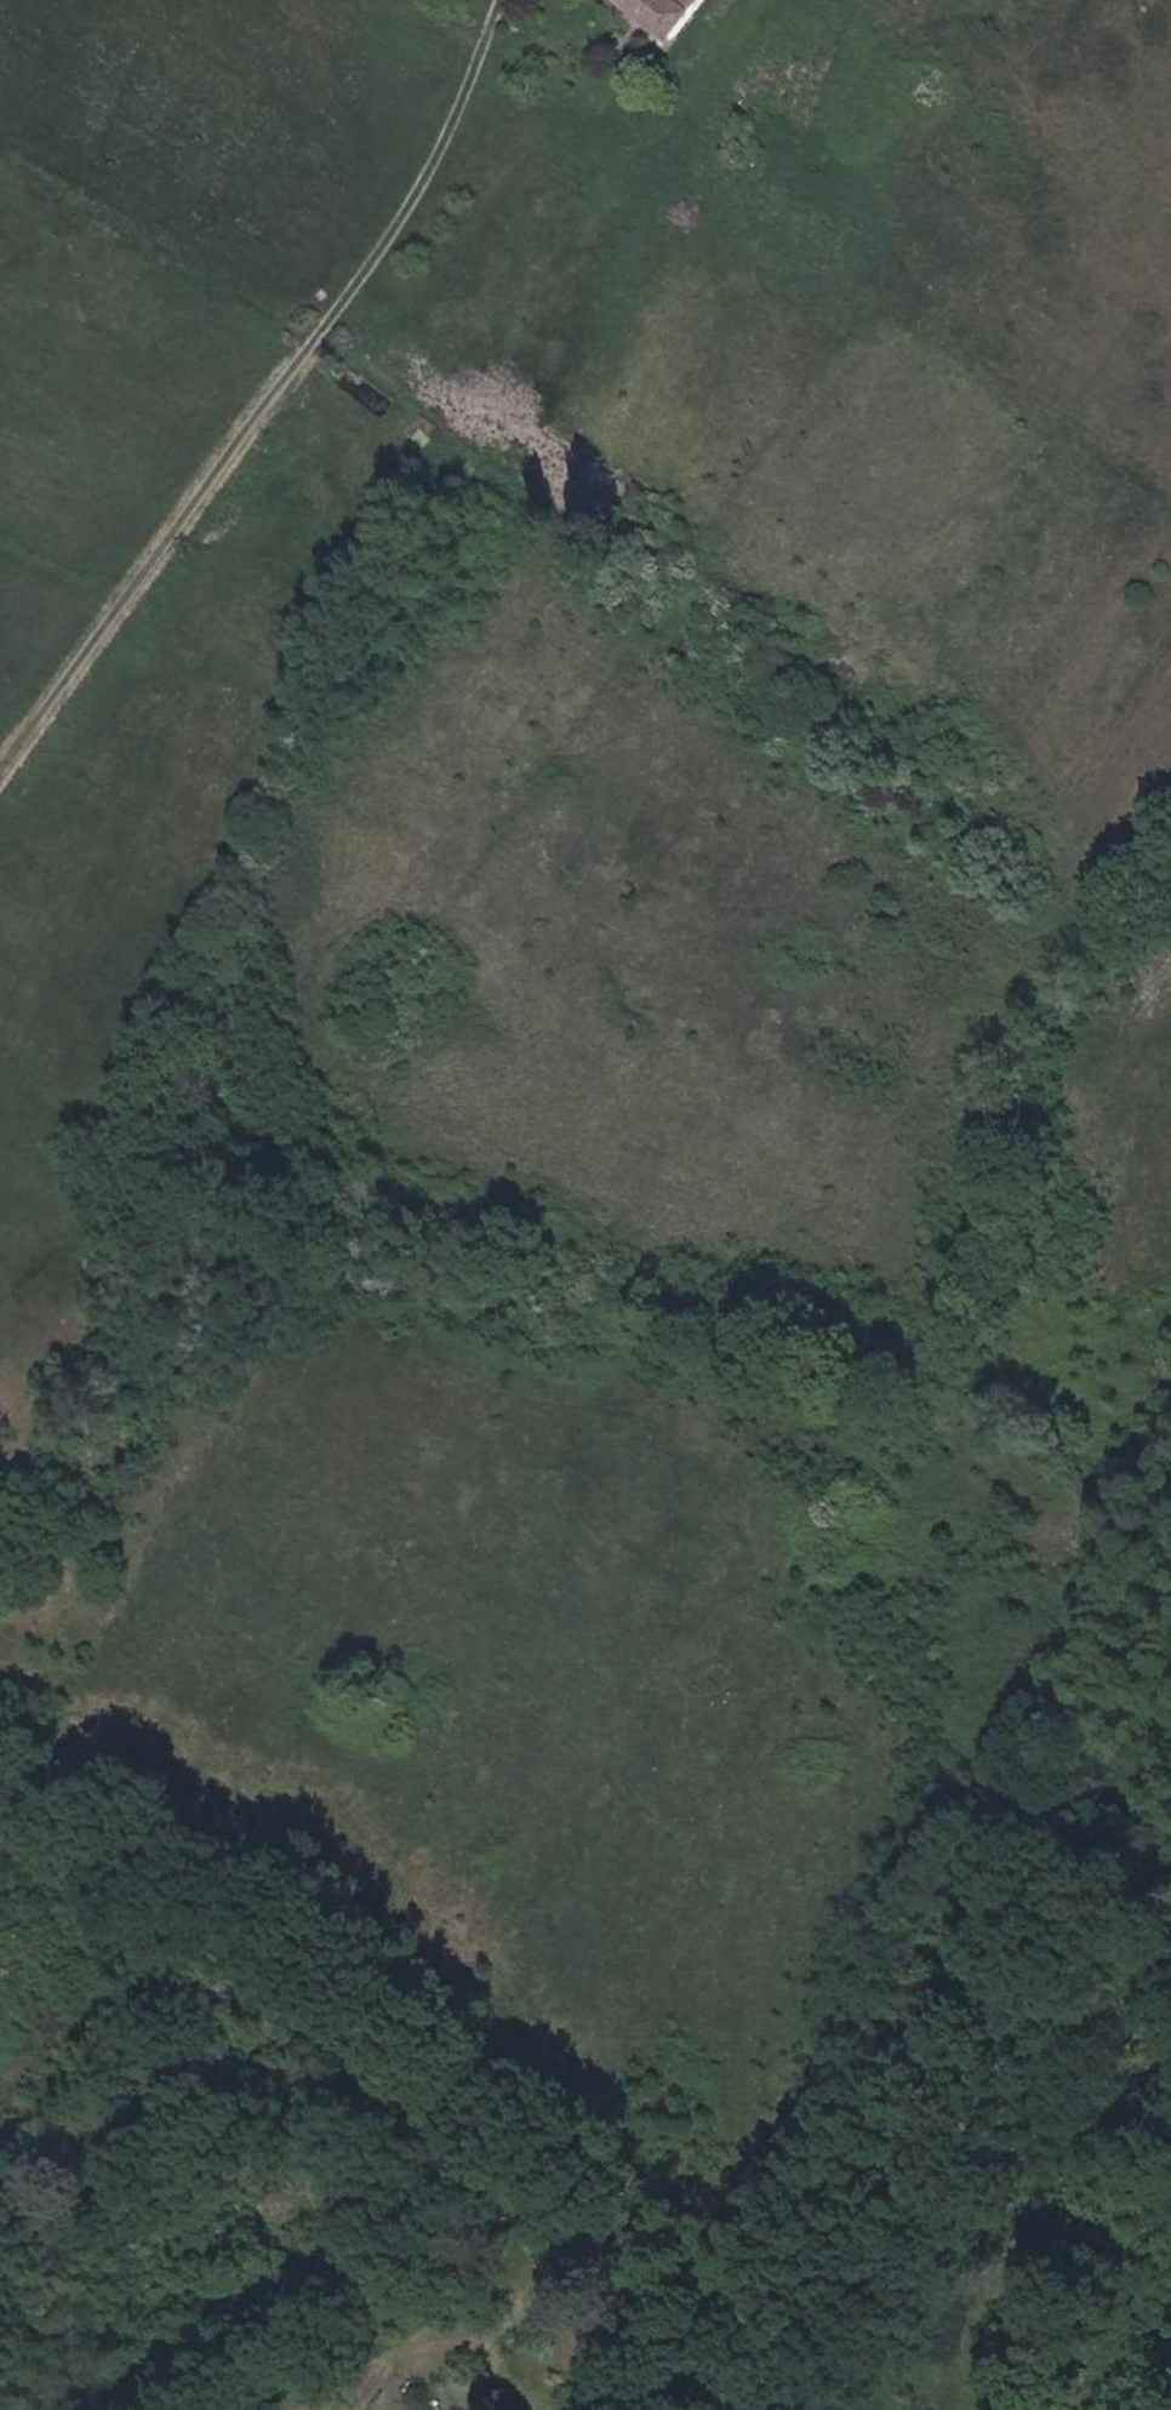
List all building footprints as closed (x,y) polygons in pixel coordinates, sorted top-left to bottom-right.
[(644,0),(611,0),(632,16),(644,0)] [(632,16),(669,46),(704,0),(644,0),(632,16)]
